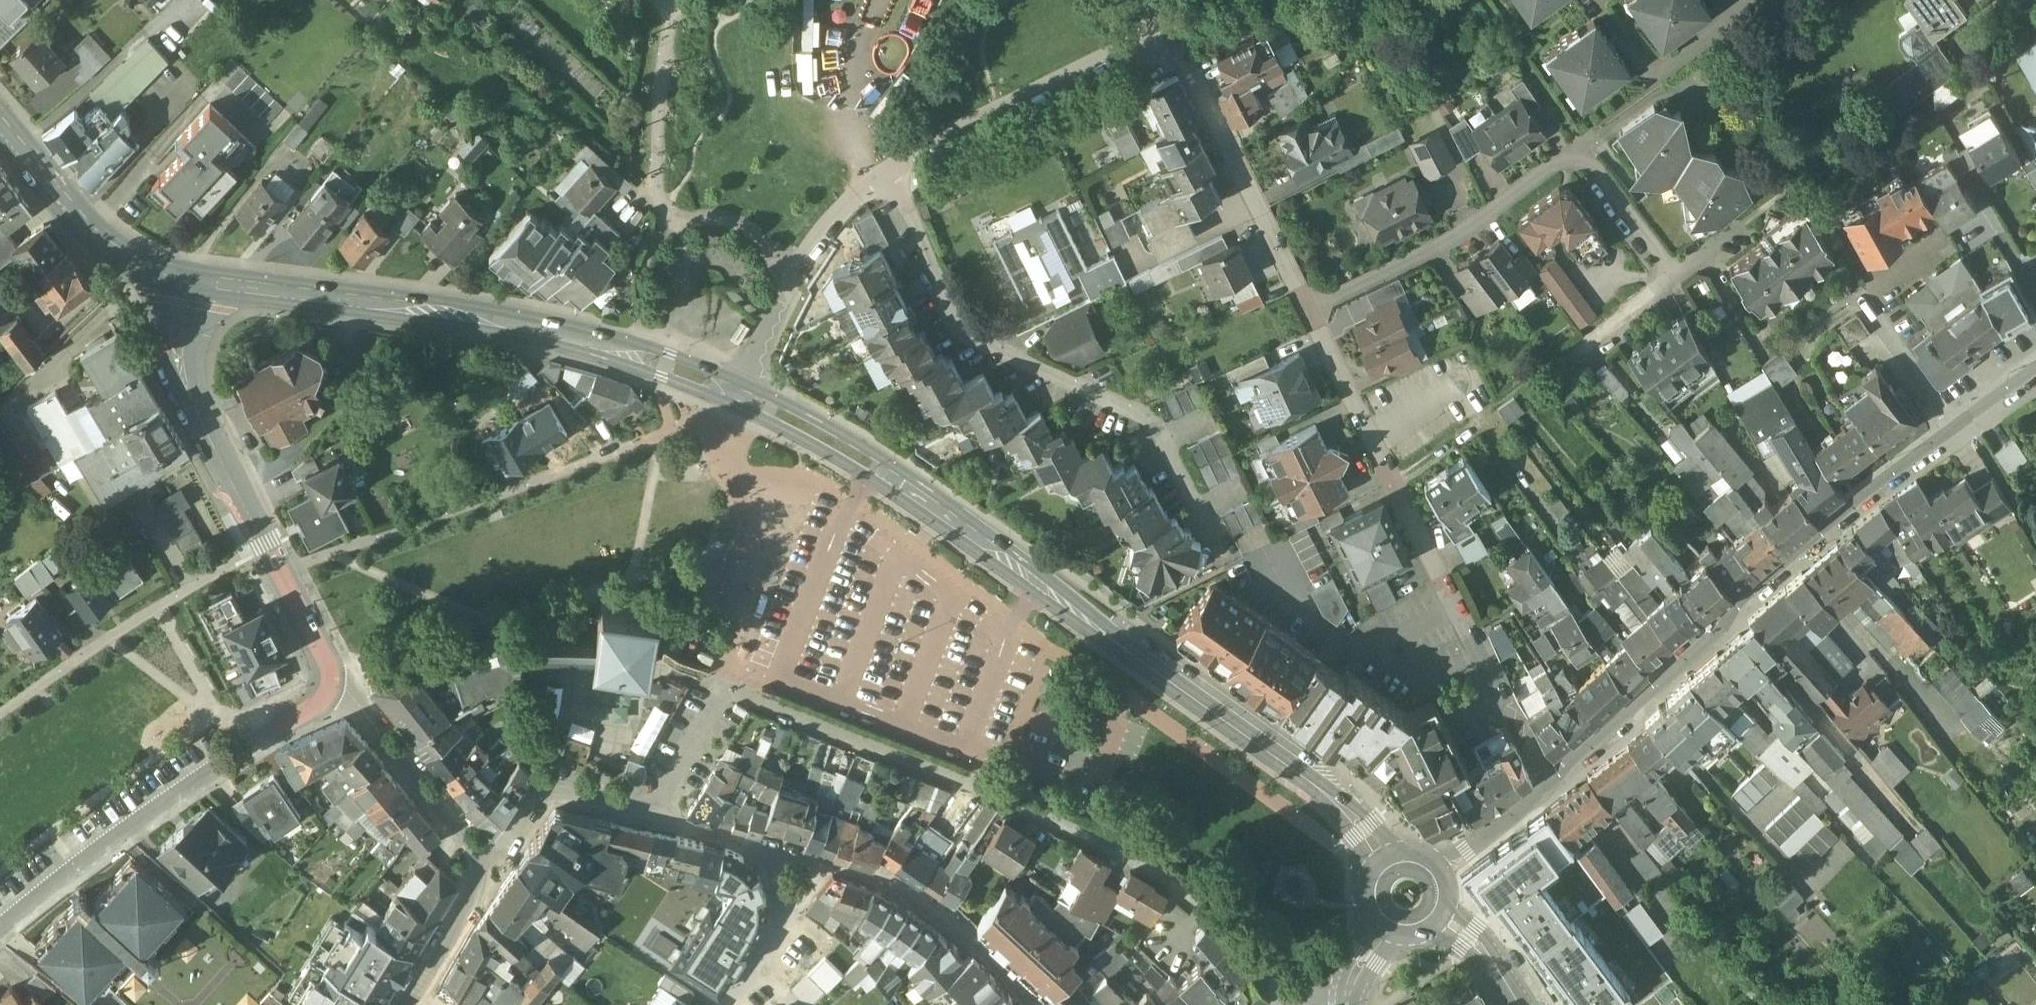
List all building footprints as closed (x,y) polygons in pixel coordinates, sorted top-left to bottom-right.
[(4,9),(0,12),(0,45),(41,6),(34,0),(0,0),(0,5),(4,9)] [(1521,5),(1526,2),(1534,14),(1546,5),(1547,7),(1557,0),(1518,0),(1521,5)] [(1639,5),(1634,8),(1653,34),(1657,31),(1665,42),(1677,34),(1679,36),(1697,23),(1695,21),(1710,10),(1703,0),(1635,0),(1639,5)] [(1926,21),(1925,21),(1941,44),(1942,44),(1936,35),(1985,0),(1911,0),(1926,21)] [(1594,20),(1579,30),(1578,29),(1560,41),(1561,43),(1549,52),(1558,63),(1553,66),(1572,92),(1576,89),(1584,101),(1596,92),(1597,94),(1615,81),(1614,79),(1629,69),(1614,48),(1613,48),(1608,41),(1609,41),(1594,20)] [(1941,44),(1925,21),(1919,26),(1916,23),(1901,34),(1901,44),(1908,52),(1916,56),(1924,50),(1927,54),(1941,44)] [(64,59),(38,29),(21,44),(22,45),(12,54),(37,83),(64,59)] [(1265,31),(1216,55),(1228,79),(1224,81),(1229,92),(1249,83),(1253,81),(1266,74),(1280,67),(1283,66),(1274,48),(1279,46),(1273,34),(1266,33),(1265,31)] [(111,56),(92,34),(72,51),(75,54),(73,55),(74,56),(75,56),(75,57),(67,64),(83,82),(111,56)] [(149,39),(115,71),(138,93),(169,61),(149,39)] [(1927,54),(1883,86),(1902,112),(1936,87),(1943,82),(1959,71),(1941,44),(1927,54)] [(2022,55),(2035,72),(2035,44),(2022,55)] [(232,59),(216,76),(225,84),(241,67),(232,59)] [(241,67),(225,84),(234,92),(250,76),(241,67)] [(1280,67),(1266,74),(1271,85),(1285,78),(1280,67)] [(115,71),(91,95),(104,109),(90,120),(92,122),(88,126),(94,134),(112,120),(123,108),(138,93),(115,71)] [(1176,74),(1120,104),(1127,116),(1154,102),(1161,115),(1156,117),(1160,125),(1165,122),(1165,123),(1194,108),(1176,74)] [(1266,74),(1253,81),(1256,88),(1263,89),(1271,85),(1266,74)] [(250,76),(234,92),(242,101),(258,84),(250,76)] [(1541,105),(1523,78),(1510,87),(1518,99),(1519,98),(1529,112),(1541,105)] [(1943,82),(1936,87),(1937,107),(1944,107),(1961,92),(1943,82)] [(1229,92),(1219,98),(1233,125),(1263,110),(1249,83),(1229,92)] [(1288,83),(1269,95),(1281,116),(1300,102),(1288,83)] [(258,84),(242,101),(251,109),(267,92),(258,84)] [(425,84),(420,90),(428,97),(434,91),(425,84)] [(267,92),(251,109),(260,117),(275,100),(267,92)] [(1529,112),(1519,98),(1518,99),(1497,114),(1521,150),(1544,134),(1529,112)] [(275,100),(260,117),(268,125),(284,108),(275,100)] [(1120,104),(1109,110),(1112,116),(1106,119),(1116,137),(1133,128),(1127,116),(1120,104)] [(1659,180),(1664,175),(1690,154),(1683,146),(1679,110),(1659,112),(1653,105),(1620,132),(1633,150),(1636,173),(1652,171),(1659,180)] [(211,107),(176,144),(180,148),(181,147),(185,151),(160,179),(171,189),(164,197),(177,209),(188,198),(223,160),(219,156),(211,149),(232,127),(211,107)] [(112,120),(94,134),(72,150),(80,160),(80,159),(79,163),(79,166),(80,169),(82,172),(82,171),(93,186),(92,188),(94,189),(116,165),(119,161),(119,162),(137,143),(136,141),(135,142),(126,130),(128,128),(130,125),(131,121),(130,118),(123,108),(112,120)] [(1194,108),(1165,123),(1170,132),(1192,121),(1199,117),(1194,108)] [(1993,109),(1962,128),(1971,143),(1972,142),(1972,143),(2001,125),(2000,125),(2002,124),(1993,109)] [(75,110),(45,131),(63,156),(72,150),(94,134),(88,126),(75,110)] [(1474,130),(1473,130),(1484,146),(1498,166),(1521,150),(1497,114),(1474,130)] [(1464,116),(1449,126),(1465,158),(1484,146),(1473,130),(1474,130),(1464,116)] [(1310,127),(1306,120),(1279,134),(1286,149),(1284,150),(1298,178),(1334,160),(1350,152),(1349,150),(1337,126),(1323,133),(1318,123),(1310,127)] [(1170,132),(1156,139),(1168,161),(1203,143),(1192,121),(1170,132)] [(298,123),(285,140),(295,148),(308,131),(298,123)] [(2001,125),(1972,143),(1972,142),(1971,143),(1981,160),(1992,178),(1993,177),(2021,160),(2021,161),(2023,160),(2020,154),(2002,124),(2000,125),(2001,125)] [(2023,124),(2017,127),(2022,136),(2035,127),(2023,124)] [(232,127),(211,149),(219,156),(240,134),(232,127)] [(2022,136),(2035,158),(2035,127),(2022,136)] [(1133,128),(1116,137),(1124,153),(1141,144),(1133,128)] [(1437,130),(1411,143),(1428,175),(1453,162),(1437,130)] [(477,131),(461,148),(471,158),(487,140),(477,131)] [(240,134),(219,156),(223,160),(237,173),(257,151),(240,134)] [(602,156),(579,136),(567,150),(588,168),(591,164),(593,166),(602,156)] [(1350,152),(1334,160),(1340,171),(1371,155),(1365,142),(1349,150),(1350,152)] [(1168,161),(1160,165),(1172,190),(1208,171),(1215,167),(1203,143),(1168,161)] [(1971,143),(1962,149),(1962,148),(1960,149),(1971,166),(1981,160),(1971,143)] [(2020,154),(2023,160),(2021,161),(2028,171),(2035,167),(2035,158),(2030,148),(2020,154)] [(1960,151),(1950,157),(1959,172),(1959,173),(1970,167),(1960,151)] [(1726,170),(1713,152),(1690,154),(1664,175),(1682,199),(1684,214),(1692,213),(1703,227),(1704,228),(1748,195),(1741,185),(1738,169),(1726,170)] [(1950,157),(1919,176),(1928,191),(1959,172),(1950,157)] [(223,160),(188,198),(201,211),(237,173),(223,160)] [(588,168),(567,191),(583,205),(592,214),(593,214),(596,211),(617,187),(593,166),(591,164),(588,168)] [(0,165),(0,205),(19,191),(0,165)] [(1172,190),(1141,207),(1152,227),(1184,212),(1220,193),(1208,171),(1172,190)] [(1959,172),(1928,191),(1939,210),(1948,224),(1979,205),(1959,173),(1959,172)] [(1904,174),(1877,190),(1881,197),(1843,218),(1867,260),(1904,239),(1900,232),(1939,210),(1928,191),(1919,176),(1909,181),(1904,174)] [(292,192),(273,176),(267,184),(263,180),(238,211),(261,230),(292,192)] [(160,179),(153,186),(164,197),(171,189),(160,179)] [(1375,194),(1374,194),(1377,199),(1375,206),(1366,211),(1365,213),(1368,217),(1378,238),(1393,231),(1395,234),(1425,219),(1424,215),(1429,213),(1412,179),(1407,182),(1405,179),(1375,194)] [(1558,186),(1540,200),(1562,233),(1577,253),(1587,245),(1593,252),(1594,251),(1606,242),(1591,221),(1593,219),(1570,187),(1558,186)] [(351,202),(336,190),(327,201),(318,193),(312,199),(336,220),(351,202)] [(1373,190),(1353,200),(1363,219),(1368,217),(1365,213),(1366,211),(1375,206),(1377,199),(1374,194),(1375,194),(1373,190)] [(19,191),(0,205),(0,220),(6,228),(33,209),(19,191)] [(583,205),(567,191),(560,199),(576,213),(583,205)] [(1813,214),(1801,198),(1763,226),(1771,237),(1728,268),(1740,283),(1738,285),(1747,296),(1748,295),(1759,309),(1766,305),(1767,306),(1779,298),(1778,296),(1784,291),(1781,286),(1781,279),(1789,273),(1800,289),(1801,288),(1790,273),(1797,267),(1804,268),(1808,273),(1815,268),(1816,269),(1827,261),(1826,260),(1833,255),(1822,240),(1824,238),(1809,218),(1813,214)] [(312,199),(291,225),(315,246),(337,220),(336,220),(312,199)] [(451,218),(440,230),(432,223),(423,232),(447,253),(449,254),(463,239),(474,226),(482,217),(468,205),(464,210),(452,200),(443,210),(451,218)] [(1562,233),(1540,200),(1528,209),(1530,213),(1517,222),(1535,246),(1536,245),(1548,236),(1554,232),(1562,233)] [(409,207),(394,225),(405,234),(420,215),(409,207)] [(1845,247),(1823,207),(1813,214),(1809,218),(1824,238),(1822,240),(1833,255),(1826,260),(1827,261),(1845,247)] [(1059,209),(1042,218),(1041,216),(1010,231),(1011,233),(994,241),(1023,301),(1047,290),(1050,297),(1068,289),(1064,281),(1078,274),(1078,273),(1087,269),(1059,209)] [(531,211),(490,257),(502,267),(500,270),(513,282),(518,276),(530,286),(535,280),(547,291),(553,285),(564,295),(569,290),(581,300),(616,261),(604,251),(621,232),(596,211),(593,214),(592,214),(574,234),(562,224),(556,230),(545,219),(543,221),(531,211)] [(1195,234),(1184,212),(1152,227),(1146,230),(1157,253),(1195,234)] [(872,213),(853,223),(868,252),(878,247),(887,242),(872,213)] [(366,214),(341,244),(365,263),(390,233),(366,214)] [(1122,218),(1101,228),(1110,247),(1131,237),(1122,218)] [(17,251),(14,246),(18,243),(6,228),(0,220),(0,264),(17,251)] [(65,250),(45,223),(30,234),(49,261),(65,250)] [(483,234),(474,226),(463,239),(472,247),(483,234)] [(49,261),(30,234),(18,243),(14,246),(17,251),(33,273),(49,261)] [(1224,234),(1202,245),(1207,255),(1229,244),(1224,234)] [(1548,236),(1536,245),(1542,253),(1554,244),(1548,236)] [(463,239),(449,254),(447,253),(444,257),(455,267),(472,247),(463,239)] [(1514,259),(1499,240),(1487,249),(1488,250),(1480,256),(1505,289),(1507,292),(1526,278),(1527,277),(1514,259)] [(1207,255),(1201,258),(1202,259),(1217,290),(1229,284),(1250,274),(1234,242),(1229,244),(1207,255)] [(1202,245),(1176,257),(1182,269),(1202,259),(1201,258),(1207,255),(1202,245)] [(878,247),(832,272),(849,303),(892,280),(895,279),(878,247)] [(49,261),(33,273),(42,286),(39,289),(49,304),(54,301),(59,308),(91,284),(76,263),(75,264),(65,250),(49,261)] [(1537,270),(1523,252),(1514,259),(1527,277),(1526,278),(1526,279),(1527,279),(1538,271),(1537,270)] [(1480,256),(1477,253),(1469,259),(1468,258),(1456,267),(1471,286),(1485,304),(1505,289),(1480,256)] [(1087,269),(1078,273),(1091,299),(1126,282),(1113,256),(1087,269)] [(1964,256),(1941,273),(1939,272),(1933,277),(1958,310),(1984,290),(1982,287),(1964,256)] [(1176,257),(1150,270),(1156,282),(1182,269),(1176,257)] [(1597,313),(1554,257),(1537,270),(1538,271),(1579,326),(1597,313)] [(1982,287),(1984,290),(2006,327),(2009,332),(2035,317),(2035,308),(2013,269),(1982,287)] [(1250,274),(1229,284),(1238,301),(1259,291),(1250,274)] [(1958,310),(1933,277),(1926,281),(1928,283),(1919,290),(1918,288),(1905,298),(1915,311),(1916,309),(1931,330),(1958,310)] [(1526,278),(1507,292),(1516,304),(1535,290),(1527,279),(1526,279),(1526,278)] [(849,303),(846,305),(861,333),(865,331),(907,308),(892,280),(849,303)] [(1471,286),(1462,293),(1476,313),(1487,304),(1486,303),(1485,304),(1471,286)] [(1958,310),(1931,330),(1912,344),(1924,361),(1925,361),(1940,382),(1944,382),(1970,363),(1971,359),(1983,350),(1981,347),(2006,327),(1984,290),(1958,310)] [(1259,291),(1238,301),(1242,311),(1263,302),(1259,291)] [(0,296),(0,328),(0,329),(19,314),(4,293),(0,296)] [(1394,293),(1372,304),(1377,314),(1396,305),(1396,307),(1400,305),(1394,293)] [(1091,299),(1058,315),(1064,325),(1064,326),(1085,316),(1086,317),(1097,312),(1091,299)] [(1377,314),(1355,325),(1360,334),(1358,335),(1363,346),(1365,345),(1366,348),(1403,330),(1403,331),(1407,329),(1396,307),(1396,305),(1377,314)] [(907,308),(865,331),(876,353),(879,352),(915,333),(909,322),(916,318),(910,307),(907,308)] [(19,314),(0,329),(29,366),(45,351),(19,314)] [(1673,323),(1658,334),(1659,335),(1652,339),(1639,348),(1638,347),(1633,351),(1634,353),(1629,356),(1658,392),(1707,355),(1685,314),(1679,319),(1677,317),(1673,321),(1673,323)] [(1856,314),(1836,327),(1849,346),(1870,332),(1859,315),(1856,314)] [(1058,315),(1054,317),(1046,331),(1047,333),(1064,325),(1058,315)] [(1085,316),(1064,326),(1064,325),(1047,333),(1053,346),(1071,354),(1077,351),(1081,358),(1101,348),(1086,317),(1085,316)] [(143,369),(120,330),(86,350),(109,389),(141,371),(143,369)] [(1403,330),(1366,348),(1363,349),(1364,353),(1363,354),(1368,365),(1370,364),(1373,372),(1414,352),(1413,351),(1403,331),(1403,330)] [(915,333),(879,352),(894,381),(905,375),(937,358),(926,337),(923,338),(920,331),(915,333)] [(245,391),(254,409),(315,380),(324,355),(321,349),(299,342),(240,373),(238,377),(245,390),(245,391)] [(1414,352),(1396,361),(1401,372),(1423,362),(1417,349),(1413,351),(1414,352)] [(1265,352),(1227,369),(1234,384),(1251,377),(1250,375),(1271,366),(1265,352)] [(1780,352),(1763,365),(1769,375),(1788,362),(1780,352)] [(1271,366),(1250,375),(1251,377),(1256,389),(1254,390),(1260,404),(1262,403),(1270,418),(1293,408),(1297,411),(1299,410),(1301,405),(1318,397),(1306,371),(1308,370),(1300,353),(1271,366)] [(937,358),(905,375),(910,384),(913,383),(917,389),(915,395),(921,406),(931,402),(964,384),(951,360),(946,363),(942,356),(937,358)] [(519,358),(502,375),(510,384),(528,368),(519,358)] [(1788,362),(1769,375),(1771,380),(1775,386),(1795,372),(1788,362)] [(1606,365),(1597,372),(1620,400),(1629,392),(1606,365)] [(1903,401),(1876,366),(1860,378),(1866,386),(1843,404),(1877,449),(1878,448),(1877,447),(1892,436),(1893,437),(1904,429),(1915,427),(1914,421),(1917,419),(1916,418),(1914,419),(1901,402),(1903,401)] [(528,368),(510,384),(508,401),(510,403),(537,378),(528,368)] [(109,389),(105,391),(81,405),(94,427),(83,434),(89,445),(123,425),(160,403),(141,371),(109,389)] [(983,374),(931,402),(935,410),(942,413),(950,408),(957,411),(964,424),(973,419),(985,441),(999,433),(1026,419),(1014,395),(1005,399),(1002,392),(994,396),(983,374)] [(631,388),(595,375),(589,395),(602,406),(613,421),(634,406),(637,412),(645,407),(631,388)] [(315,380),(254,409),(253,410),(261,425),(264,423),(272,437),(277,438),(308,422),(303,412),(311,407),(307,400),(322,393),(315,380)] [(1779,447),(1770,433),(1795,418),(1775,386),(1771,380),(1734,404),(1764,458),(1789,489),(1800,479),(1794,472),(1789,463),(1779,447)] [(1197,382),(1186,388),(1196,407),(1207,402),(1197,382)] [(1186,388),(1176,393),(1185,413),(1196,407),(1186,388)] [(70,412),(56,390),(29,406),(51,443),(62,461),(74,454),(89,445),(83,434),(70,412)] [(1176,393),(1165,399),(1174,418),(1185,413),(1176,393)] [(1517,397),(1501,405),(1508,419),(1524,411),(1517,397)] [(160,403),(123,425),(131,435),(126,439),(133,451),(139,448),(144,457),(147,462),(183,441),(160,403)] [(94,427),(81,405),(70,412),(83,434),(94,427)] [(550,405),(520,423),(536,451),(566,434),(550,405)] [(1041,411),(999,433),(1005,445),(1011,448),(1018,445),(1026,460),(1031,458),(1042,479),(1050,475),(1083,457),(1071,434),(1065,437),(1061,430),(1053,435),(1041,411)] [(1795,418),(1770,433),(1779,447),(1803,432),(1795,418)] [(1877,449),(1854,419),(1833,434),(1857,464),(1878,449),(1877,449)] [(1693,435),(1681,420),(1671,428),(1672,434),(1680,445),(1685,445),(1691,452),(1673,465),(1704,505),(1731,483),(1693,435)] [(519,421),(485,441),(494,457),(500,454),(504,461),(509,469),(537,452),(536,451),(520,423),(519,421)] [(1750,470),(1710,421),(1693,435),(1731,483),(1733,484),(1750,470)] [(0,425),(0,454),(7,461),(21,448),(0,425)] [(133,451),(126,439),(131,435),(123,425),(89,445),(74,454),(85,471),(106,506),(124,495),(114,475),(144,457),(139,448),(133,451)] [(1281,442),(1261,452),(1294,517),(1314,507),(1348,489),(1316,425),(1281,442)] [(1231,451),(1221,431),(1210,436),(1220,456),(1231,451)] [(1276,431),(1256,441),(1261,452),(1281,442),(1276,431)] [(1803,432),(1779,447),(1789,463),(1813,448),(1803,432)] [(1857,464),(1833,434),(1814,449),(1824,467),(1835,481),(1857,464)] [(1210,436),(1199,442),(1209,461),(1220,456),(1210,436)] [(2017,439),(1997,452),(2010,472),(2030,459),(2017,439)] [(183,441),(147,462),(144,457),(114,475),(124,495),(191,454),(183,441)] [(343,442),(335,446),(341,456),(348,452),(343,442)] [(1199,442),(1189,447),(1198,466),(1209,461),(1199,442)] [(51,443),(38,451),(38,453),(24,461),(22,458),(26,456),(21,448),(7,461),(3,465),(21,485),(61,462),(62,461),(51,443)] [(1083,457),(1050,475),(1055,483),(1063,486),(1069,482),(1076,485),(1082,496),(1092,491),(1104,514),(1109,511),(1148,490),(1135,464),(1126,469),(1123,462),(1113,467),(1102,447),(1083,457)] [(1814,449),(1813,448),(1789,463),(1794,472),(1800,479),(1824,509),(1844,492),(1835,481),(1824,467),(1814,449)] [(333,450),(315,460),(319,467),(337,458),(333,450)] [(1231,451),(1220,456),(1230,476),(1241,470),(1231,451)] [(311,452),(292,469),(297,479),(303,476),(303,475),(319,467),(315,460),(311,452)] [(341,456),(340,457),(348,473),(358,468),(349,452),(348,452),(341,456)] [(85,471),(74,454),(62,461),(61,462),(71,479),(85,471)] [(500,454),(494,457),(498,464),(504,461),(500,454)] [(1230,476),(1220,456),(1209,461),(1219,481),(1230,476)] [(319,467),(303,475),(303,476),(312,493),(316,491),(324,505),(335,499),(356,488),(348,473),(340,457),(337,458),(319,467)] [(1466,457),(1449,469),(1447,467),(1440,473),(1441,475),(1424,486),(1449,522),(1462,513),(1461,510),(1476,500),(1477,502),(1491,493),(1466,457)] [(1219,481),(1209,461),(1198,466),(1208,486),(1219,481)] [(1967,477),(1946,491),(1944,487),(1928,497),(1943,521),(1949,531),(1959,544),(1994,521),(1979,497),(1980,497),(1975,491),(1975,490),(1967,477)] [(2013,509),(1995,478),(1975,490),(1975,491),(1980,497),(1979,497),(1994,521),(2013,509)] [(1824,509),(1800,479),(1789,489),(1791,492),(1813,518),(1824,509)] [(1917,480),(1897,495),(1914,521),(1913,521),(1922,535),(1923,535),(1943,521),(1928,497),(1917,480)] [(1731,483),(1704,505),(1717,519),(1724,512),(1737,529),(1741,526),(1745,530),(1760,518),(1733,484),(1731,483)] [(1152,487),(1109,511),(1115,522),(1123,525),(1125,524),(1134,540),(1172,519),(1167,511),(1165,512),(1152,487)] [(180,489),(156,503),(163,517),(183,506),(188,503),(180,489)] [(312,493),(288,506),(300,526),(310,548),(350,528),(335,499),(324,505),(316,491),(312,493)] [(1791,492),(1760,518),(1784,547),(1816,522),(1813,518),(1791,492)] [(1897,495),(1880,507),(1896,531),(1897,532),(1913,521),(1914,521),(1897,495)] [(1255,498),(1245,503),(1255,523),(1265,518),(1255,498)] [(1381,500),(1331,525),(1360,583),(1362,581),(1383,571),(1410,558),(1381,500)] [(1255,523),(1245,503),(1234,509),(1243,529),(1255,523)] [(1704,530),(1681,504),(1671,513),(1666,518),(1704,560),(1705,560),(1707,563),(1715,555),(1699,535),(1704,530)] [(207,547),(183,506),(163,517),(188,558),(207,547)] [(1314,507),(1294,517),(1299,527),(1319,517),(1314,507)] [(1880,507),(1853,529),(1871,550),(1883,564),(1890,559),(1876,545),(1885,538),(1894,549),(1892,551),(1900,564),(1904,561),(1914,576),(1921,570),(1909,552),(1909,551),(1900,538),(1897,532),(1896,531),(1880,507)] [(1234,509),(1223,514),(1233,533),(1243,529),(1234,509)] [(1462,513),(1449,522),(1443,526),(1454,542),(1474,531),(1462,513)] [(1172,519),(1134,540),(1130,552),(1143,556),(1136,577),(1160,585),(1164,572),(1177,576),(1181,563),(1193,567),(1201,543),(1189,539),(1191,532),(1182,529),(1176,517),(1172,519)] [(1784,547),(1760,518),(1745,530),(1744,530),(1733,540),(1757,570),(1784,547)] [(1509,520),(1497,528),(1518,557),(1530,549),(1513,525),(1513,526),(1509,520)] [(1943,521),(1923,535),(1929,544),(1934,541),(1944,534),(1949,531),(1943,521)] [(1676,560),(1651,528),(1639,538),(1656,560),(1664,570),(1676,560)] [(1853,529),(1838,542),(1856,562),(1859,559),(1868,553),(1871,550),(1853,529)] [(1909,533),(1900,538),(1909,551),(1909,552),(1917,547),(1909,533)] [(1944,534),(1934,541),(1937,546),(1948,539),(1944,534)] [(1636,541),(1624,551),(1641,572),(1656,560),(1639,538),(1636,541)] [(1715,555),(1707,563),(1733,591),(1757,570),(1733,540),(1715,555)] [(1838,542),(1802,573),(1836,610),(1846,602),(1854,595),(1872,580),(1856,562),(1838,542)] [(1571,608),(1555,584),(1530,549),(1518,557),(1514,560),(1514,561),(1507,565),(1519,581),(1509,588),(1521,606),(1520,606),(1522,609),(1540,595),(1545,596),(1553,609),(1558,616),(1571,608)] [(126,553),(94,575),(112,601),(144,579),(126,553)] [(1880,566),(1868,553),(1859,559),(1883,585),(1893,576),(1892,575),(1890,572),(1887,574),(1880,566)] [(55,577),(41,558),(30,567),(42,585),(43,585),(55,577)] [(1883,564),(1880,566),(1887,574),(1890,572),(1894,570),(1895,568),(1890,559),(1883,564)] [(1656,560),(1641,572),(1652,585),(1658,581),(1666,573),(1664,570),(1656,560)] [(1707,563),(1705,560),(1704,560),(1682,578),(1678,574),(1684,569),(1676,560),(1664,570),(1666,573),(1677,588),(1676,589),(1702,617),(1733,591),(1707,563)] [(1633,563),(1618,574),(1618,575),(1623,581),(1625,584),(1641,572),(1633,563)] [(42,585),(30,567),(20,575),(30,590),(32,592),(42,585)] [(1383,571),(1362,581),(1377,610),(1398,600),(1383,571)] [(92,572),(68,589),(87,618),(112,601),(94,575),(92,572)] [(1641,572),(1625,584),(1642,606),(1647,613),(1658,604),(1646,590),(1652,585),(1641,572)] [(1702,617),(1676,589),(1677,588),(1666,573),(1658,581),(1669,595),(1664,599),(1689,629),(1702,617)] [(1802,573),(1750,619),(1753,623),(1774,646),(1773,646),(1786,661),(1816,696),(1836,679),(1854,663),(1820,625),(1836,610),(1802,573)] [(1585,589),(1577,574),(1569,579),(1579,593),(1585,589)] [(30,590),(20,575),(15,579),(25,593),(30,590)] [(1618,575),(1608,583),(1613,589),(1623,581),(1618,575)] [(1335,580),(1313,592),(1324,613),(1346,601),(1335,580)] [(1872,580),(1854,595),(1876,619),(1894,603),(1872,580)] [(1613,589),(1601,600),(1610,610),(1624,598),(1634,612),(1642,606),(1623,581),(1613,589)] [(1266,619),(1216,584),(1211,586),(1179,631),(1181,633),(1181,632),(1202,647),(1203,649),(1204,647),(1211,652),(1210,653),(1212,654),(1230,667),(1227,670),(1229,672),(1266,619)] [(226,625),(244,616),(231,591),(200,607),(213,632),(226,625)] [(1854,595),(1846,602),(1888,647),(1896,640),(1876,619),(1854,595)] [(37,598),(8,619),(13,625),(24,642),(32,655),(62,635),(37,598)] [(655,606),(602,598),(596,642),(595,649),(646,658),(647,654),(647,651),(655,606)] [(1689,629),(1664,599),(1658,604),(1647,613),(1649,615),(1673,643),(1689,629)] [(1610,610),(1601,600),(1598,602),(1607,612),(1610,610)] [(1346,601),(1324,613),(1338,623),(1349,607),(1346,601)] [(1607,612),(1598,602),(1594,606),(1607,620),(1611,616),(1607,612)] [(1894,603),(1876,619),(1896,640),(1902,647),(1901,648),(1930,680),(1931,679),(1949,662),(1925,637),(1913,624),(1894,603)] [(244,616),(226,625),(249,671),(265,663),(287,651),(281,640),(269,618),(270,618),(264,606),(244,616)] [(1607,620),(1594,606),(1579,620),(1584,626),(1594,642),(1601,636),(1607,631),(1610,635),(1622,648),(1628,643),(1622,637),(1618,632),(1607,620)] [(1642,606),(1634,612),(1641,621),(1642,620),(1648,616),(1649,615),(1647,613),(1642,606)] [(1579,620),(1571,608),(1558,616),(1551,621),(1566,645),(1577,662),(1596,649),(1582,627),(1584,626),(1579,620)] [(1553,609),(1537,620),(1542,627),(1551,621),(1558,616),(1553,609)] [(1611,616),(1607,620),(1618,632),(1625,625),(1615,613),(1611,616)] [(1924,613),(1913,624),(1925,637),(1936,626),(1924,613)] [(1673,643),(1649,615),(1648,616),(1642,620),(1667,648),(1673,643)] [(1266,619),(1229,672),(1230,672),(1248,685),(1250,687),(1252,685),(1258,689),(1256,691),(1258,692),(1259,692),(1277,705),(1276,705),(1278,706),(1285,697),(1315,655),(1316,654),(1266,619)] [(1667,648),(1642,620),(1641,621),(1622,637),(1628,643),(1647,665),(1667,648)] [(1753,623),(1739,635),(1768,668),(1772,673),(1786,661),(1773,646),(1774,646),(1753,623)] [(24,642),(13,625),(6,630),(17,647),(24,642)] [(1503,625),(1489,634),(1500,659),(1517,649),(1503,625)] [(525,637),(522,632),(520,630),(518,629),(514,628),(510,628),(505,629),(501,633),(499,637),(498,641),(499,646),(502,649),(506,653),(511,654),(517,654),(519,654),(522,651),(524,649),(524,647),(526,642),(525,637)] [(1607,631),(1601,636),(1604,640),(1610,635),(1607,631)] [(1545,635),(1533,642),(1545,660),(1556,652),(1545,635)] [(1768,668),(1739,635),(1726,646),(1753,677),(1763,688),(1761,690),(1777,708),(1780,712),(1772,719),(1780,728),(1791,741),(1813,721),(1812,720),(1772,673),(1768,668)] [(498,642),(465,652),(466,656),(478,700),(481,699),(508,685),(505,668),(498,642)] [(519,654),(517,654),(520,730),(544,738),(560,744),(561,741),(530,729),(528,654),(595,655),(595,649),(596,642),(526,642),(524,647),(524,649),(522,651),(519,654)] [(1647,665),(1628,643),(1622,648),(1620,650),(1614,655),(1606,662),(1630,691),(1649,674),(1644,668),(1647,665)] [(1606,646),(1598,652),(1606,662),(1614,655),(1606,646)] [(1753,677),(1726,646),(1717,654),(1745,685),(1753,677)] [(1574,663),(1564,647),(1556,652),(1545,660),(1555,675),(1570,665),(1574,663)] [(668,650),(662,654),(647,651),(647,654),(665,658),(697,675),(702,677),(704,672),(708,674),(710,670),(702,666),(668,650)] [(1717,654),(1689,679),(1721,713),(1731,704),(1728,700),(1740,689),(1745,685),(1717,654)] [(1370,754),(1378,745),(1408,714),(1408,713),(1375,689),(1355,675),(1348,670),(1344,676),(1315,655),(1285,697),(1278,706),(1333,745),(1352,738),(1370,754)] [(1606,662),(1578,688),(1579,689),(1575,692),(1600,719),(1630,691),(1606,662)] [(1949,662),(1931,679),(1990,744),(2007,728),(1949,662)] [(267,667),(265,663),(249,671),(258,688),(268,683),(281,679),(277,664),(267,667)] [(1570,665),(1563,670),(1568,677),(1575,671),(1570,665)] [(430,686),(415,667),(415,666),(382,676),(372,685),(417,742),(452,714),(430,686)] [(1555,675),(1551,677),(1557,688),(1568,677),(1563,670),(1555,675)] [(641,758),(646,760),(690,685),(665,672),(662,676),(682,686),(641,758)] [(1551,677),(1538,686),(1540,688),(1545,696),(1557,688),(1551,677)] [(1568,677),(1557,688),(1562,696),(1570,689),(1575,694),(1576,693),(1575,692),(1579,689),(1578,688),(1568,677)] [(456,679),(430,686),(452,714),(453,714),(453,715),(466,706),(456,679)] [(1689,679),(1666,700),(1668,703),(1662,708),(1660,706),(1645,719),(1651,726),(1651,725),(1683,762),(1692,753),(1703,764),(1739,732),(1721,713),(1689,679)] [(1836,679),(1816,696),(1826,707),(1831,714),(1850,696),(1849,696),(1836,679)] [(1863,685),(1849,696),(1850,696),(1831,714),(1854,740),(1864,731),(1865,726),(1877,727),(1878,717),(1890,707),(1873,689),(1869,692),(1863,685)] [(1540,688),(1519,702),(1528,716),(1548,702),(1545,696),(1540,688)] [(1600,719),(1576,693),(1575,694),(1573,695),(1574,696),(1566,704),(1589,729),(1600,719)] [(1589,729),(1566,704),(1563,698),(1556,702),(1560,709),(1555,714),(1571,740),(1573,744),(1589,729)] [(478,700),(469,704),(453,715),(456,718),(472,710),(473,711),(485,706),(481,699),(478,700)] [(1408,714),(1378,745),(1399,766),(1404,761),(1409,765),(1401,783),(1438,823),(1438,826),(1440,825),(1440,824),(1456,816),(1456,817),(1467,812),(1452,785),(1471,774),(1434,700),(1408,713),(1408,714)] [(1555,714),(1548,702),(1528,716),(1553,756),(1571,740),(1555,714)] [(1742,709),(1731,704),(1721,713),(1739,732),(1756,749),(1769,737),(1742,709)] [(1831,714),(1826,707),(1812,720),(1813,721),(1845,758),(1858,746),(1854,740),(1831,714)] [(1777,708),(1769,715),(1772,719),(1780,712),(1777,708)] [(452,714),(417,742),(427,754),(454,733),(463,727),(456,718),(453,715),(453,714),(452,714)] [(346,718),(277,748),(295,782),(301,778),(323,766),(334,760),(338,757),(346,753),(348,755),(366,739),(346,718)] [(1813,721),(1791,741),(1814,767),(1823,777),(1842,760),(1845,758),(1813,721)] [(1675,753),(1651,725),(1651,726),(1628,746),(1651,771),(1652,773),(1675,753)] [(1780,728),(1769,737),(1756,749),(1767,761),(1782,777),(1792,786),(1802,776),(1814,767),(1791,741),(1780,728)] [(561,741),(560,744),(556,756),(583,766),(588,752),(589,748),(592,740),(565,730),(561,741)] [(454,733),(427,754),(444,775),(468,750),(454,733)] [(1492,737),(1476,747),(1482,759),(1499,749),(1492,737)] [(366,739),(348,755),(341,761),(342,762),(338,765),(344,772),(333,780),(325,787),(326,787),(336,800),(354,785),(381,761),(384,759),(366,739)] [(468,750),(444,775),(454,787),(477,763),(478,763),(487,752),(489,750),(478,739),(468,750)] [(1399,766),(1378,745),(1370,754),(1385,769),(1382,775),(1430,830),(1438,826),(1438,823),(1401,783),(1409,765),(1404,761),(1399,766)] [(1628,746),(1593,773),(1614,800),(1626,791),(1651,771),(1628,746)] [(1887,746),(1871,760),(1893,785),(1909,771),(1887,746)] [(1532,782),(1515,747),(1501,753),(1500,754),(1505,765),(1506,764),(1521,790),(1532,782)] [(619,759),(589,748),(588,752),(625,765),(627,759),(620,756),(619,759)] [(750,751),(745,749),(740,760),(746,762),(759,768),(761,764),(765,755),(751,748),(750,751)] [(1499,749),(1482,759),(1484,764),(1500,754),(1501,753),(1499,749)] [(487,752),(478,763),(484,769),(494,759),(487,752)] [(771,754),(767,752),(765,755),(761,764),(765,766),(771,754)] [(346,753),(338,757),(341,761),(348,755),(346,753)] [(511,754),(503,763),(507,767),(515,758),(511,754)] [(627,759),(625,765),(626,769),(627,773),(630,776),(633,778),(636,779),(640,779),(642,777),(646,774),(647,770),(647,765),(646,760),(641,758),(629,754),(627,759)] [(1485,766),(1506,800),(1521,790),(1506,764),(1505,765),(1500,754),(1484,764),(1485,766)] [(341,761),(338,757),(334,760),(338,765),(342,762),(341,761)] [(722,758),(716,769),(722,772),(728,761),(722,758)] [(334,760),(323,766),(330,776),(333,780),(344,772),(334,760)] [(1842,760),(1823,777),(1835,790),(1860,817),(1889,849),(1904,835),(1849,774),(1852,771),(1842,760)] [(381,761),(354,785),(371,805),(384,792),(397,782),(381,761)] [(728,761),(722,772),(734,779),(738,770),(740,766),(728,761)] [(1767,761),(1732,794),(1747,810),(1782,777),(1767,761)] [(519,762),(504,785),(517,796),(531,773),(519,762)] [(759,768),(746,762),(742,772),(755,777),(759,768)] [(477,763),(454,787),(467,803),(488,781),(492,777),(484,769),(478,763),(477,763)] [(765,766),(761,764),(755,777),(751,786),(761,791),(761,790),(774,797),(778,784),(782,774),(765,766)] [(825,768),(812,764),(805,787),(818,791),(823,775),(825,768)] [(323,766),(301,778),(311,790),(319,784),(330,776),(323,766)] [(1506,800),(1485,766),(1471,774),(1452,785),(1467,812),(1473,823),(1506,800)] [(1954,768),(1944,776),(1954,787),(1963,779),(1954,768)] [(722,772),(716,769),(707,784),(718,790),(727,795),(727,794),(730,788),(734,779),(722,772)] [(742,772),(738,770),(734,779),(730,788),(746,795),(749,789),(751,786),(755,777),(742,772)] [(1652,773),(1651,771),(1626,791),(1631,797),(1639,791),(1661,814),(1662,814),(1670,823),(1680,834),(1694,821),(1652,773)] [(952,790),(905,772),(897,786),(941,803),(952,790)] [(275,774),(245,793),(255,808),(261,817),(265,814),(274,829),(275,830),(301,813),(275,774)] [(504,785),(493,775),(492,777),(488,781),(499,791),(504,785)] [(844,783),(823,775),(817,796),(817,798),(827,801),(835,804),(844,783)] [(330,776),(319,784),(323,789),(326,787),(325,787),(333,780),(330,776)] [(835,804),(832,811),(846,816),(865,782),(847,776),(844,783),(835,804)] [(1827,805),(1802,776),(1792,786),(1800,795),(1816,811),(1818,813),(1827,805)] [(1612,808),(1587,777),(1576,786),(1600,818),(1612,808)] [(311,790),(301,778),(295,782),(306,795),(311,790)] [(467,803),(466,805),(478,816),(500,792),(499,791),(488,781),(467,803)] [(415,803),(397,782),(384,792),(371,805),(368,807),(387,829),(388,829),(395,821),(415,803)] [(718,790),(707,784),(689,814),(705,819),(713,803),(709,801),(718,790)] [(769,809),(765,822),(807,836),(817,807),(815,806),(817,798),(817,796),(778,784),(774,797),(772,801),(769,809)] [(354,785),(336,800),(344,809),(338,816),(348,825),(355,817),(356,818),(368,807),(371,805),(354,785)] [(500,792),(478,816),(495,830),(517,796),(504,785),(499,791),(500,792)] [(761,791),(751,786),(749,789),(759,795),(761,791)] [(1576,786),(1546,809),(1569,839),(1583,828),(1585,830),(1600,818),(1576,786)] [(718,790),(709,801),(713,803),(705,819),(717,822),(731,800),(733,798),(727,794),(727,795),(718,790)] [(774,797),(761,790),(761,791),(759,795),(772,801),(774,797)] [(1860,817),(1835,790),(1827,797),(1850,825),(1860,817)] [(979,800),(957,792),(954,800),(973,808),(979,800)] [(892,795),(878,819),(885,823),(899,798),(892,795)] [(1800,795),(1765,829),(1780,845),(1816,811),(1800,795)] [(733,826),(733,827),(746,830),(754,806),(756,802),(744,798),(741,805),(733,826)] [(741,805),(731,800),(717,822),(733,826),(741,805)] [(868,800),(863,813),(876,817),(880,804),(868,800)] [(835,804),(827,801),(824,809),(832,811),(835,804)] [(984,802),(978,814),(988,821),(998,807),(984,802)] [(415,803),(395,821),(407,834),(422,850),(440,834),(415,803)] [(935,811),(915,803),(909,810),(924,816),(919,821),(920,822),(924,825),(935,811)] [(1656,835),(1632,804),(1617,815),(1643,847),(1656,835)] [(247,839),(211,806),(208,808),(206,807),(199,814),(186,823),(184,822),(161,847),(199,882),(199,881),(220,859),(225,863),(247,839)] [(769,809),(754,806),(746,830),(761,834),(765,822),(769,809)] [(807,836),(805,843),(819,848),(832,811),(824,809),(817,806),(817,807),(807,836)] [(387,829),(368,807),(356,818),(365,826),(387,843),(392,834),(388,829),(387,829)] [(977,837),(967,851),(972,855),(1005,810),(998,807),(988,821),(977,837)] [(255,808),(242,818),(263,837),(274,829),(265,814),(261,817),(255,808)] [(1475,878),(1490,899),(1500,891),(1504,897),(1498,902),(1499,904),(1498,906),(1511,923),(1519,917),(1525,925),(1517,931),(1529,948),(1571,916),(1606,890),(1546,809),(1493,850),(1496,854),(1477,869),(1475,878)] [(556,810),(519,864),(549,892),(548,892),(548,893),(561,902),(580,874),(620,884),(628,853),(622,845),(607,841),(612,824),(556,810)] [(832,811),(819,848),(833,853),(842,830),(841,830),(846,816),(832,811)] [(860,821),(855,835),(856,835),(848,857),(872,865),(879,853),(884,842),(870,834),(878,819),(863,813),(860,821)] [(842,830),(833,853),(848,857),(856,835),(855,835),(860,821),(846,816),(841,830),(842,830)] [(355,817),(348,825),(358,834),(365,826),(356,818),(355,817)] [(1005,818),(985,847),(1015,868),(1034,838),(1005,818)] [(892,832),(884,842),(879,853),(895,864),(910,843),(903,838),(911,827),(902,820),(892,832)] [(407,834),(395,821),(388,829),(392,834),(387,843),(397,852),(407,834)] [(1823,821),(1789,854),(1805,870),(1839,836),(1823,821)] [(653,831),(612,822),(612,824),(607,841),(622,845),(643,851),(653,831)] [(911,827),(903,838),(910,843),(911,841),(920,830),(921,828),(918,825),(915,823),(911,827)] [(1656,835),(1643,847),(1643,848),(1658,866),(1687,843),(1680,834),(1670,823),(1656,835)] [(924,825),(921,828),(920,830),(923,832),(920,836),(922,837),(929,842),(935,833),(924,825)] [(1927,826),(1908,843),(1923,861),(1942,845),(1927,826)] [(1585,830),(1583,828),(1569,839),(1570,841),(1585,860),(1598,879),(1613,868),(1585,830)] [(920,830),(911,841),(919,846),(922,837),(920,836),(923,832),(920,830)] [(677,836),(653,831),(643,851),(670,858),(677,836)] [(970,832),(957,850),(963,855),(967,851),(977,837),(970,832)] [(946,835),(943,840),(948,844),(951,839),(946,835)] [(704,843),(677,836),(670,858),(698,866),(704,843)] [(940,838),(930,853),(936,859),(948,844),(943,840),(940,838)] [(910,843),(895,864),(911,874),(927,851),(919,846),(911,841),(910,843)] [(698,866),(691,879),(714,887),(727,891),(716,908),(709,902),(670,965),(718,995),(757,932),(765,918),(766,900),(764,882),(754,866),(738,853),(727,849),(704,843),(698,866)] [(1096,853),(1083,845),(1071,864),(1075,866),(1070,874),(1081,880),(1075,891),(1085,896),(1096,877),(1107,857),(1097,851),(1096,853)] [(1643,848),(1631,857),(1650,880),(1662,871),(1658,866),(1643,848)] [(936,859),(922,881),(939,892),(956,866),(955,865),(963,855),(957,850),(948,861),(945,865),(940,862),(936,859)] [(665,872),(670,858),(643,851),(637,864),(665,872)] [(927,851),(911,874),(922,881),(936,859),(930,853),(927,851)] [(963,855),(955,865),(956,866),(964,871),(975,857),(972,855),(967,851),(963,855)] [(691,879),(698,866),(670,858),(665,872),(691,879)] [(81,891),(75,898),(77,902),(67,913),(68,914),(68,918),(61,926),(58,923),(47,935),(48,936),(48,940),(40,949),(87,993),(96,983),(100,983),(101,984),(112,972),(109,969),(116,961),(120,961),(121,962),(131,951),(139,958),(140,958),(150,967),(156,960),(147,951),(149,949),(158,940),(156,938),(156,935),(163,927),(167,930),(178,917),(176,916),(176,912),(185,903),(138,860),(129,869),(125,869),(124,868),(113,880),(116,883),(109,891),(105,892),(104,890),(94,901),(84,893),(81,891)] [(519,864),(499,893),(525,916),(530,911),(535,906),(541,899),(548,893),(548,892),(549,892),(519,864)] [(956,866),(939,892),(950,900),(967,873),(964,871),(956,866)] [(428,878),(409,900),(434,922),(457,886),(438,867),(428,878)] [(1728,867),(1719,874),(1733,889),(1740,883),(1728,867)] [(416,868),(397,889),(400,891),(409,900),(428,878),(416,868)] [(1613,868),(1598,879),(1616,902),(1630,891),(1613,868)] [(1144,877),(1130,869),(1118,890),(1117,892),(1118,893),(1138,904),(1135,909),(1152,918),(1167,893),(1143,880),(1144,877)] [(2021,891),(2035,884),(2026,869),(2012,877),(2021,891)] [(967,873),(950,900),(955,903),(972,876),(967,873)] [(1070,874),(1059,895),(1061,896),(1069,901),(1075,891),(1081,880),(1070,874)] [(835,876),(815,898),(825,901),(836,889),(843,878),(835,876)] [(1096,877),(1085,896),(1096,903),(1107,884),(1096,877)] [(874,888),(847,880),(834,905),(852,910),(861,913),(874,889),(874,888)] [(1788,880),(1770,896),(1786,914),(1795,906),(1804,898),(1788,880)] [(1918,881),(1912,886),(1919,894),(1925,889),(1918,881)] [(1020,896),(1006,883),(979,926),(985,934),(988,932),(993,937),(989,942),(1004,956),(1006,953),(1019,966),(1017,968),(1032,982),(1035,980),(1040,984),(1054,972),(1052,970),(1069,955),(1090,933),(1091,934),(1099,919),(1090,913),(1079,907),(1069,901),(1061,896),(1053,905),(1037,890),(1029,899),(1023,893),(1020,896)] [(1107,884),(1096,903),(1106,912),(1118,893),(1117,892),(1118,890),(1107,884)] [(892,899),(874,889),(861,913),(852,910),(846,922),(852,927),(849,930),(858,938),(858,939),(860,940),(861,939),(862,940),(863,939),(863,938),(871,928),(892,899)] [(409,900),(400,891),(388,909),(425,937),(434,922),(409,900)] [(1085,896),(1075,891),(1069,901),(1079,907),(1085,896)] [(525,916),(499,893),(491,904),(516,926),(525,916)] [(561,902),(548,893),(541,899),(552,913),(553,916),(575,932),(572,936),(587,947),(599,931),(561,902)] [(1096,903),(1085,896),(1079,907),(1090,913),(1096,903)] [(825,901),(815,898),(806,910),(824,924),(831,911),(834,905),(825,901)] [(541,899),(535,906),(544,919),(552,913),(541,899)] [(892,899),(871,928),(866,934),(878,946),(886,937),(886,936),(907,908),(892,899)] [(852,910),(834,905),(831,911),(846,922),(852,910)] [(1795,906),(1786,914),(1791,920),(1800,912),(1795,906)] [(524,939),(489,907),(478,923),(504,946),(512,953),(519,946),(519,945),(524,939)] [(886,936),(886,937),(900,947),(922,919),(907,908),(886,936)] [(425,937),(388,909),(383,917),(378,926),(416,952),(425,937)] [(383,917),(371,911),(366,918),(370,921),(378,926),(383,917)] [(535,916),(530,911),(525,916),(530,920),(535,916)] [(1571,916),(1529,948),(1531,949),(1538,943),(1544,951),(1536,957),(1547,971),(1555,966),(1561,974),(1554,980),(1565,994),(1572,988),(1578,996),(1571,1002),(1573,1004),(1616,1004),(1630,994),(1571,916)] [(922,919),(900,947),(916,959),(938,931),(922,919)] [(416,952),(378,926),(370,921),(363,932),(360,931),(345,956),(340,952),(330,956),(325,964),(384,1003),(393,988),(416,952)] [(478,923),(477,923),(460,954),(491,971),(502,981),(508,975),(513,971),(504,963),(499,964),(495,968),(492,966),(504,946),(478,923)] [(1226,944),(1206,924),(1196,933),(1215,954),(1226,944)] [(599,931),(587,947),(595,953),(608,937),(599,931)] [(916,959),(909,969),(929,992),(939,984),(964,962),(964,961),(959,954),(961,952),(950,939),(947,942),(938,931),(916,959)] [(985,934),(983,936),(989,942),(993,937),(988,932),(985,934)] [(863,939),(862,940),(861,939),(860,940),(860,941),(854,949),(863,956),(867,959),(873,952),(878,946),(866,934),(863,938),(863,939)] [(172,949),(186,962),(199,948),(184,936),(172,949)] [(1166,979),(1122,936),(1116,941),(1158,987),(1166,979)] [(1215,954),(1211,958),(1224,973),(1226,976),(1232,971),(1242,963),(1226,944),(1215,954)] [(519,946),(512,953),(526,966),(530,961),(532,958),(519,946)] [(1114,964),(1102,951),(1093,959),(1105,972),(1114,964)] [(884,966),(873,952),(867,959),(865,961),(870,968),(876,976),(884,966)] [(964,961),(964,962),(939,984),(952,1000),(988,970),(980,961),(973,953),(964,961)] [(1019,966),(1006,953),(1004,956),(1002,958),(1015,970),(1017,968),(1019,966)] [(491,971),(460,954),(444,981),(468,1000),(480,985),(491,971)] [(1054,972),(1040,984),(1040,985),(1050,994),(1072,976),(1079,969),(1069,955),(1052,970),(1054,972)] [(863,956),(845,974),(852,983),(870,968),(865,961),(867,959),(863,956)] [(575,957),(562,970),(561,971),(560,972),(569,982),(584,966),(575,957)] [(541,967),(535,974),(548,986),(560,972),(561,971),(549,958),(541,967)] [(811,973),(828,991),(844,976),(827,958),(811,973)] [(1211,958),(1204,966),(1215,980),(1224,973),(1211,958)] [(1105,972),(1093,959),(1085,965),(1101,982),(1108,975),(1105,972)] [(541,967),(530,961),(526,966),(535,974),(541,967)] [(884,966),(876,976),(890,992),(902,977),(888,961),(884,966)] [(1203,966),(1199,961),(1178,981),(1181,985),(1189,993),(1198,986),(1205,993),(1216,981),(1215,980),(1204,966),(1203,966)] [(322,962),(295,1004),(383,1004),(384,1003),(325,964),(322,962)] [(1242,963),(1232,971),(1241,982),(1228,993),(1229,993),(1239,1004),(1256,1004),(1268,994),(1242,963)] [(56,985),(37,970),(25,981),(32,989),(33,988),(41,997),(56,985)] [(952,1000),(955,1003),(957,1004),(979,1004),(1001,986),(1001,985),(988,970),(952,1000)] [(491,971),(480,985),(490,992),(491,993),(496,988),(502,981),(491,971)] [(695,993),(665,973),(659,983),(676,995),(689,1003),(695,993)] [(1218,983),(1226,976),(1224,973),(1215,980),(1216,981),(1218,983)] [(511,1002),(496,988),(491,993),(506,1004),(532,1004),(548,986),(535,974),(523,987),(511,1002)] [(523,987),(508,975),(502,981),(496,988),(511,1002),(523,987)] [(1122,989),(1108,975),(1101,982),(1096,987),(1095,988),(1109,1003),(1113,999),(1112,999),(1122,989)] [(1178,981),(1171,975),(1166,979),(1177,989),(1181,985),(1178,981)] [(1072,976),(1050,994),(1047,996),(1055,1004),(1087,1004),(1089,1001),(1091,997),(1072,976)] [(1166,979),(1158,987),(1168,997),(1177,989),(1166,979)] [(1444,993),(1450,1004),(1487,1004),(1477,987),(1473,990),(1467,979),(1444,993)] [(1032,982),(1031,984),(1036,990),(1040,985),(1040,984),(1035,980),(1032,982)] [(1205,993),(1198,986),(1189,993),(1195,999),(1195,1000),(1200,1004),(1213,1004),(1229,993),(1228,993),(1218,983),(1216,981),(1205,993)] [(1135,982),(1125,992),(1135,1003),(1146,993),(1135,982)] [(24,997),(12,984),(0,994),(0,1004),(31,1004),(24,997)] [(979,1004),(1012,1004),(1015,1002),(1015,1001),(1005,990),(1004,990),(1002,987),(1001,986),(979,1004)] [(33,988),(32,989),(24,997),(31,1004),(48,1004),(41,997),(33,988)] [(1095,988),(1091,997),(1089,1001),(1093,1004),(1107,1004),(1109,1003),(1095,988)] [(234,1004),(256,1004),(258,1003),(246,992),(234,1004)] [(490,992),(480,1004),(506,1004),(491,993),(490,992)] [(1147,992),(1146,993),(1135,1003),(1137,1004),(1159,1004),(1147,992)] [(1213,1004),(1239,1004),(1229,993),(1213,1004)] [(1424,1004),(1450,1004),(1444,993),(1424,1004)] [(676,995),(670,1004),(693,1004),(689,1003),(676,995)]
